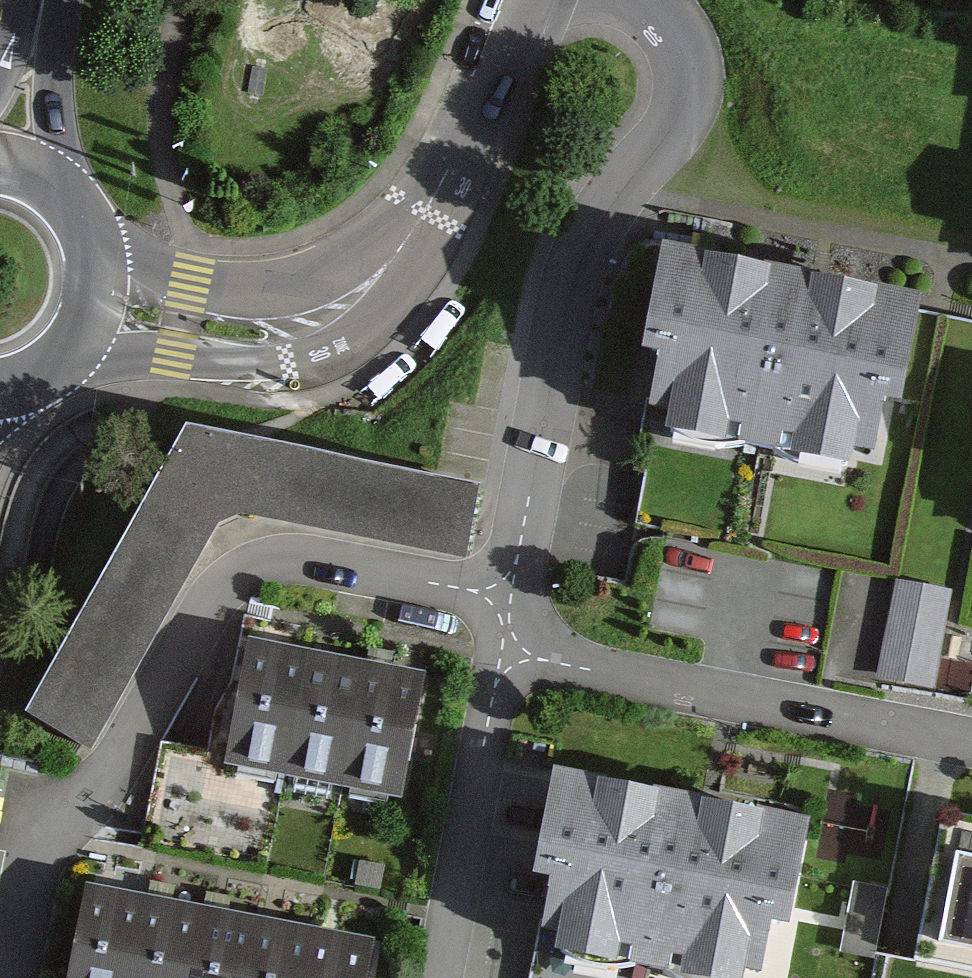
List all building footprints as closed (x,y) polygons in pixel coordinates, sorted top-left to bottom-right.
[(662,402),(889,450),(903,388),(918,392),(940,287),(680,232),(657,336),(676,340),(662,402)] [(487,480),(192,420),(38,711),(104,746),(233,503),(473,551),(487,480)] [(937,689),(958,589),(901,577),(879,676),(937,689)] [(311,656),(256,646),(233,766),(288,777),(311,656)] [(367,667),(311,656),(288,777),(344,787),(367,667)] [(423,677),(367,667),(344,787),(400,798),(423,677)] [(554,783),(536,889),(550,891),(541,943),(740,977),(765,977),(773,934),(787,936),(806,827),(554,783)] [(946,820),(918,962),(971,972),(971,826),(946,820)] [(105,895),(87,977),(147,977),(162,907),(105,895)] [(162,907),(147,977),(207,977),(219,918),(162,907)] [(219,918),(207,977),(267,977),(277,930),(219,918)] [(277,930),(267,977),(327,977),(334,942),(277,930)] [(334,942),(327,977),(386,977),(391,954),(334,942)]
